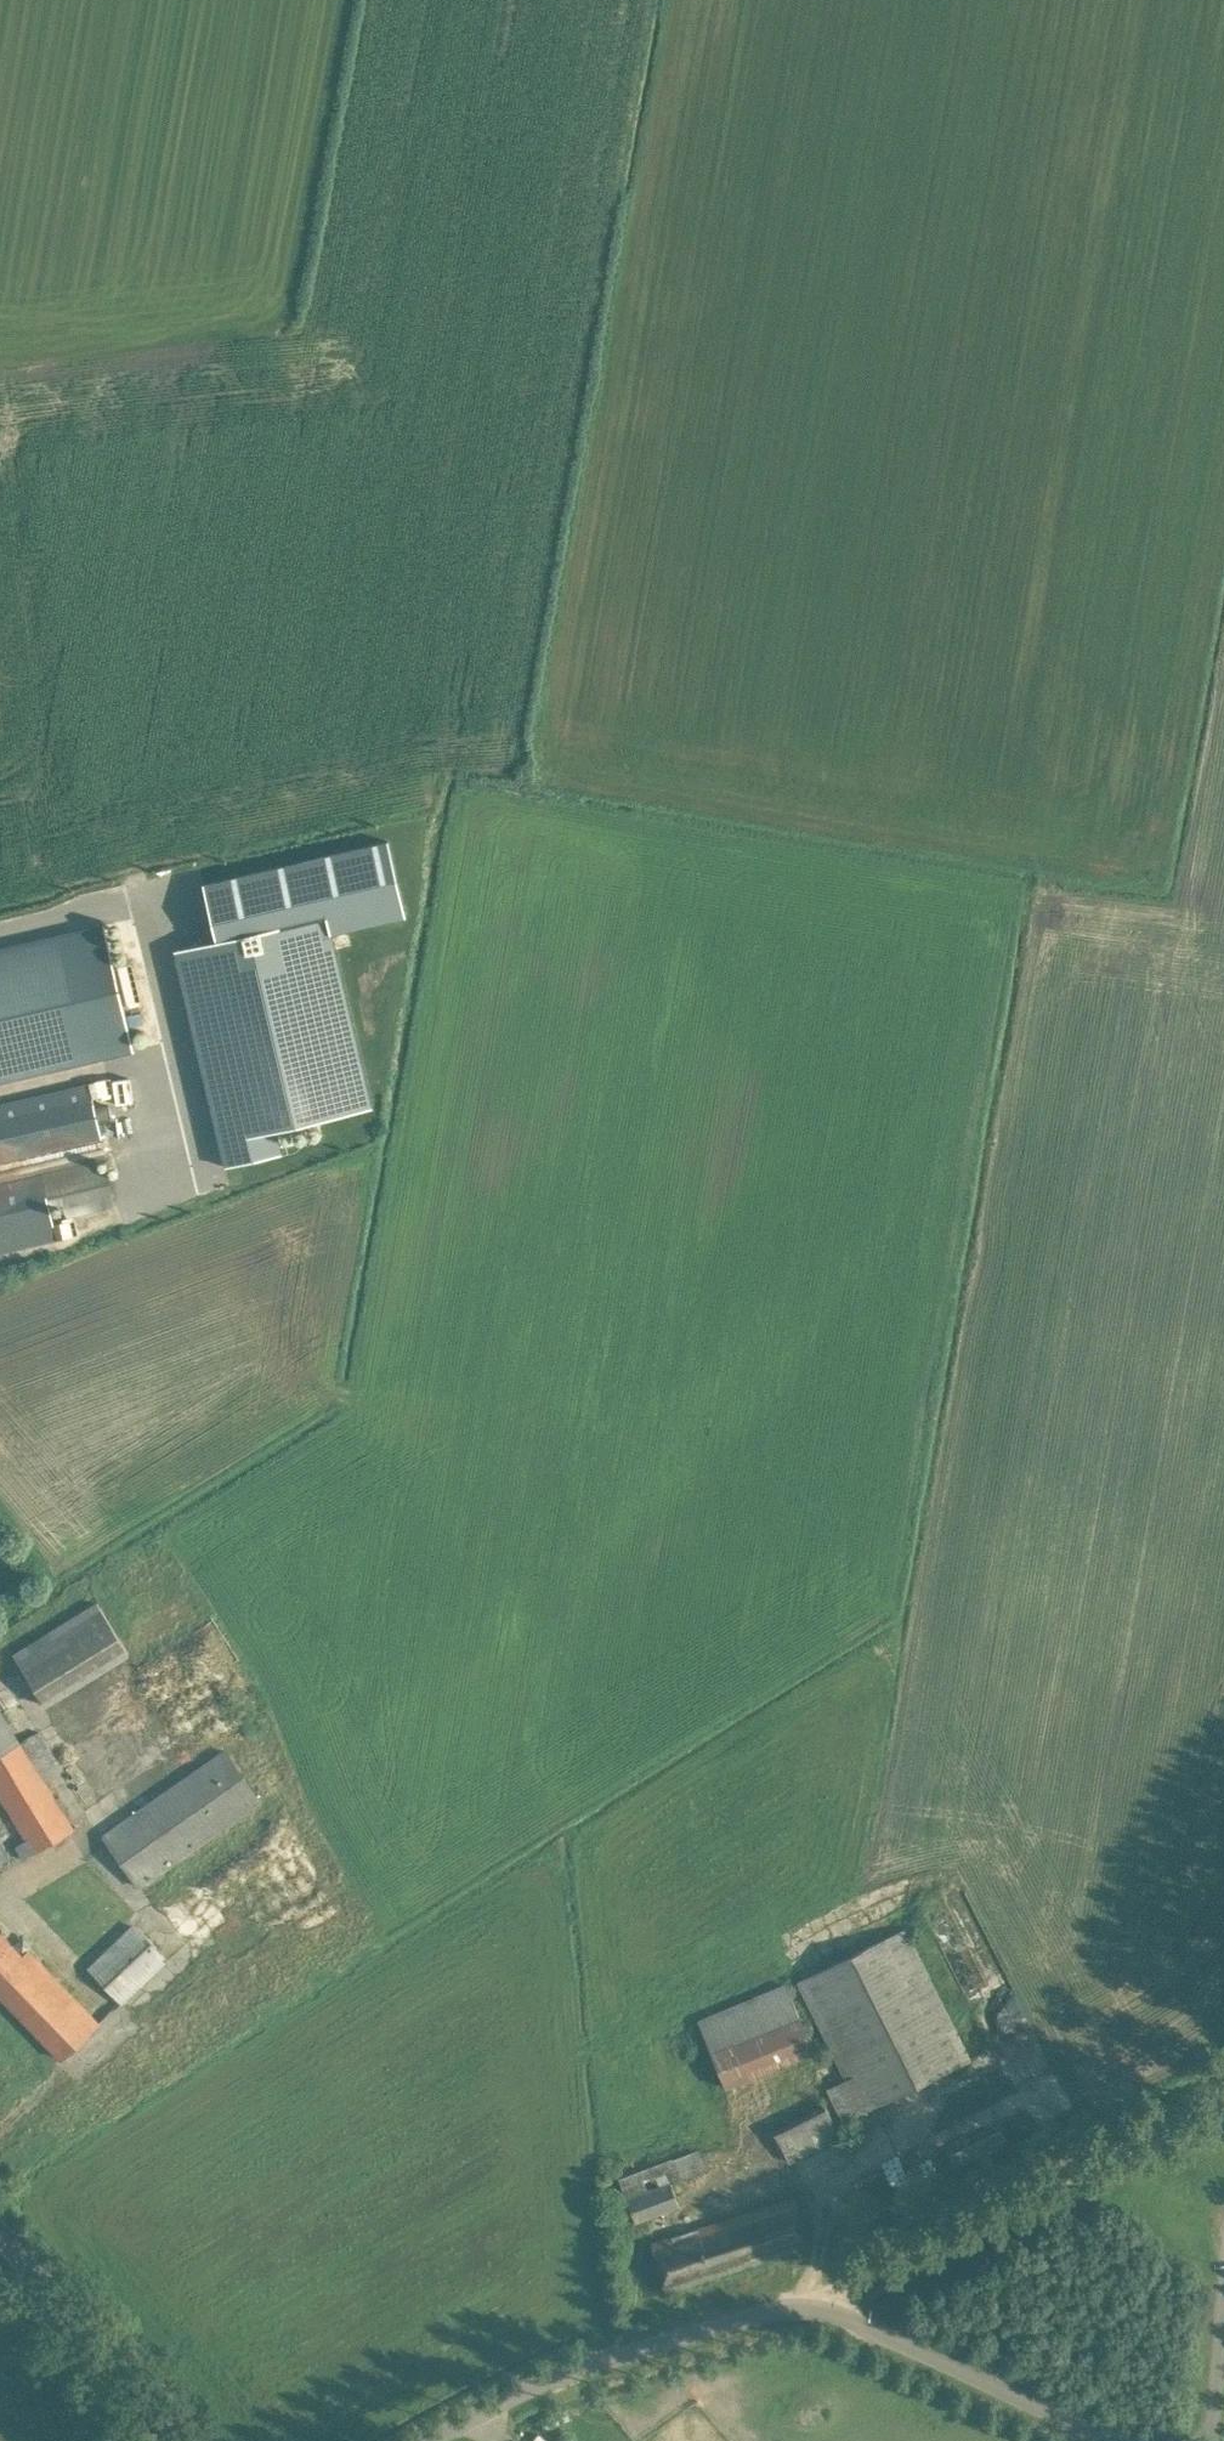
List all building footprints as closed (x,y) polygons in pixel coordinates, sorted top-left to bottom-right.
[(217,939),(172,950),(223,1166),(225,1166),(281,1153),(280,1147),(276,1133),(319,1122),(372,1110),(330,934),(405,916),(387,839),(204,883),(217,939)] [(130,1050),(100,925),(0,948),(0,1081),(130,1050)] [(76,1234),(72,1216),(62,1218),(63,1221),(54,1223),(49,1202),(64,1199),(68,1213),(105,1205),(95,1161),(106,1159),(98,1122),(112,1119),(108,1104),(94,1107),(92,1097),(101,1095),(102,1097),(111,1095),(107,1077),(0,1102),(0,1251),(76,1234)] [(14,1654),(45,1704),(129,1652),(98,1602),(14,1654)] [(28,1838),(16,1845),(25,1859),(73,1829),(43,1780),(19,1741),(0,1709),(0,1793),(28,1838)] [(39,1729),(19,1741),(43,1780),(62,1768),(39,1729)] [(104,1835),(139,1885),(261,1800),(225,1750),(104,1835)] [(10,1857),(0,1842),(0,1863),(10,1857)] [(91,1968),(123,2001),(167,1959),(135,1926),(91,1968)] [(829,2088),(835,2098),(845,2120),(970,2058),(905,1928),(798,1981),(847,2079),(829,2088)] [(62,2058),(98,2023),(28,1950),(23,1954),(0,1931),(0,1994),(62,2058)] [(725,2086),(750,2076),(734,2035),(796,2010),(785,1984),(698,2021),(725,2086)] [(812,2051),(796,2010),(734,2035),(750,2076),(812,2051)] [(774,2131),(781,2144),(832,2118),(826,2105),(774,2131)] [(840,2133),(832,2118),(781,2144),(788,2159),(840,2133)] [(1002,2128),(949,2155),(955,2168),(1009,2141),(1002,2128)] [(619,2180),(634,2221),(679,2205),(670,2181),(705,2169),(698,2151),(619,2180)] [(650,2243),(658,2267),(665,2290),(809,2243),(794,2197),(650,2243)]
